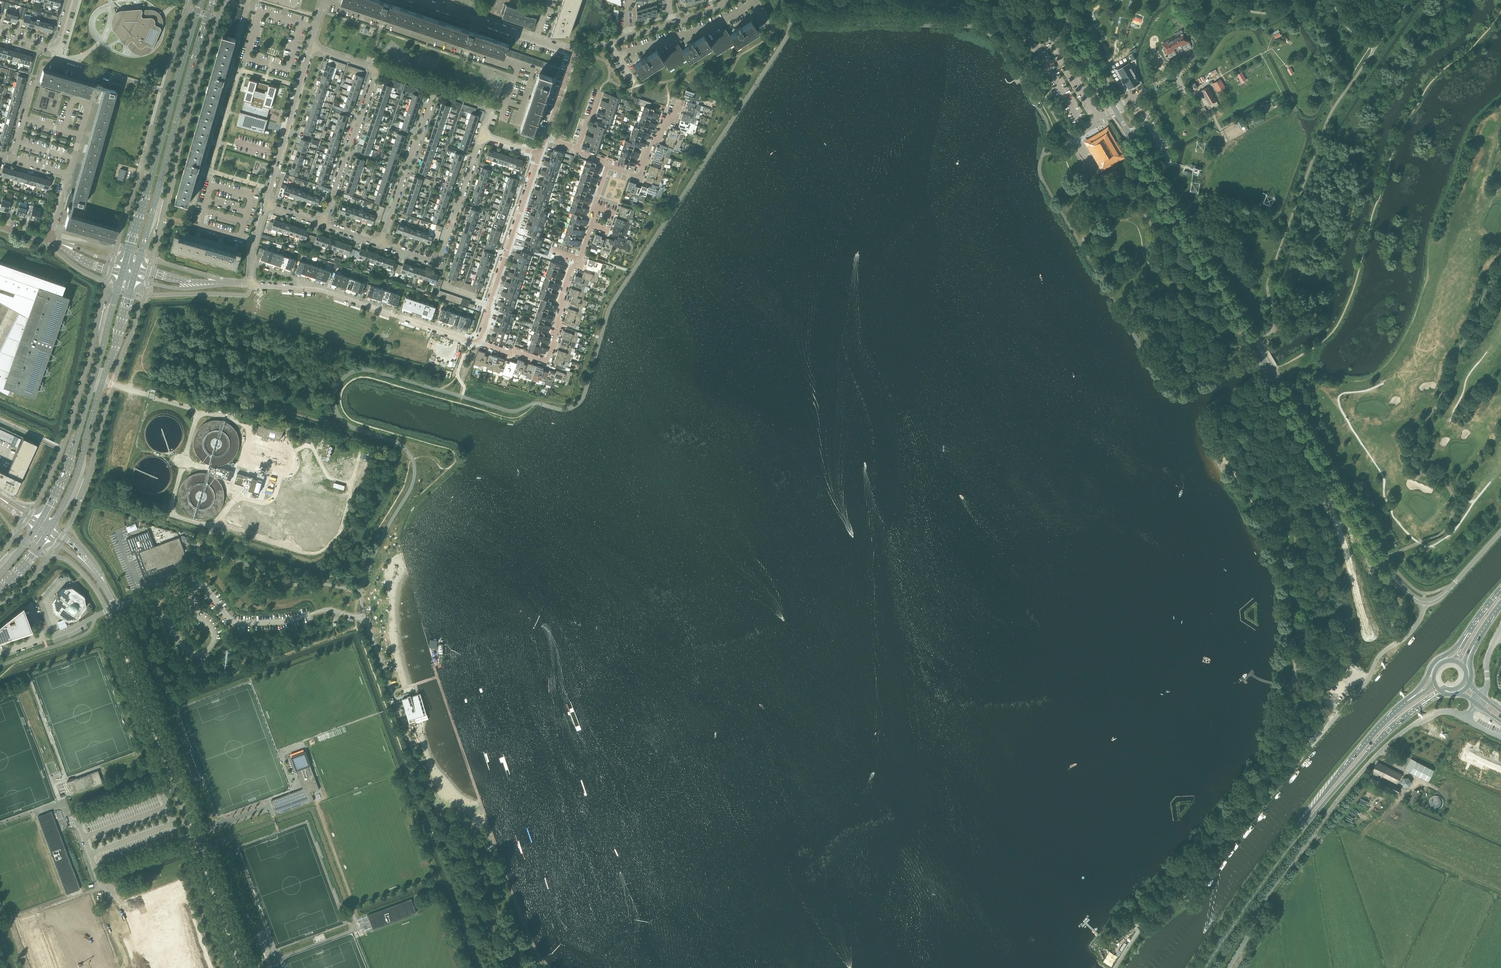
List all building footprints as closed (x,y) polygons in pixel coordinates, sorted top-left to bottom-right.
[(505,54),(507,48),(508,45),(478,34),(479,30),(478,32),(470,29),(470,27),(469,31),(468,31),(393,5),(394,1),(393,3),(385,0),(384,0),(384,2),(376,0),(342,0),(380,13),(385,15),(389,16),(505,55),(505,54)] [(551,36),(569,36),(581,0),(563,0),(551,36)] [(18,17),(21,18),(24,7),(21,6),(18,14),(13,13),(10,21),(16,22),(18,17)] [(22,24),(28,26),(30,18),(24,17),(27,8),(24,7),(21,18),(24,19),(22,24)] [(152,10),(150,9),(143,9),(125,10),(123,10),(120,11),(118,12),(116,13),(114,15),(113,18),(112,20),(112,22),(112,25),(113,27),(114,29),(115,31),(127,45),(132,50),(134,52),(136,53),(138,54),(140,54),(143,54),(147,53),(149,52),(151,50),(152,49),(154,47),(162,27),(163,25),(163,23),(163,21),(162,19),(161,17),(160,15),(158,13),(157,11),(154,10),(152,10)] [(4,19),(10,21),(13,13),(6,11),(4,19)] [(34,27),(40,29),(42,21),(36,20),(34,27)] [(724,36),(710,45),(711,46),(717,55),(735,44),(736,45),(758,31),(752,21),(741,28),(740,27),(736,29),(737,31),(734,33),(734,32),(726,37),(724,36)] [(48,23),(45,31),(51,32),(51,31),(54,32),(56,25),(48,23)] [(1182,29),(1175,33),(1177,36),(1162,44),(1168,53),(1175,50),(1174,48),(1181,44),(1182,45),(1189,42),(1182,29)] [(234,38),(228,36),(224,35),(177,200),(188,203),(197,172),(199,173),(202,164),(200,163),(222,86),(224,87),(227,77),(224,77),(235,38),(234,38)] [(677,50),(663,59),(663,60),(664,61),(670,70),(688,59),(689,60),(711,46),(710,45),(704,35),(693,43),(693,42),(689,44),(690,46),(687,47),(678,52),(677,50)] [(1,56),(6,58),(9,49),(3,48),(1,56)] [(6,58),(12,60),(15,51),(9,49),(6,58)] [(663,60),(663,59),(657,50),(646,57),(642,59),(643,60),(640,62),(639,62),(635,65),(641,75),(664,61),(663,60)] [(12,60),(18,61),(20,53),(15,51),(12,60)] [(18,61),(24,63),(26,54),(20,53),(18,61)] [(26,54),(24,63),(30,65),(30,64),(30,63),(33,64),(35,57),(34,58),(32,57),(32,56),(26,54)] [(1116,68),(1114,69),(1115,70),(1121,80),(1122,80),(1124,83),(1126,82),(1129,89),(1130,88),(1138,84),(1140,83),(1139,81),(1134,73),(1136,72),(1134,69),(1133,70),(1132,69),(1131,68),(1127,61),(1121,65),(1119,66),(1116,68)] [(327,64),(325,70),(332,73),(334,67),(334,66),(331,65),(327,64)] [(39,81),(89,96),(92,84),(43,69),(39,81)] [(325,70),(323,76),(331,78),(332,73),(325,70)] [(547,75),(541,73),(540,73),(521,127),(532,131),(545,93),(549,94),(552,85),(548,84),(551,76),(547,75)] [(356,74),(354,80),(362,82),(364,76),(359,75),(357,74),(356,74)] [(18,75),(17,81),(24,83),(26,78),(18,75)] [(323,76),(321,81),(329,84),(331,78),(323,76)] [(236,125),(237,125),(263,133),(264,133),(264,132),(267,121),(268,119),(268,120),(268,119),(267,118),(266,118),(269,107),(270,107),(271,108),(271,107),(277,87),(276,87),(270,85),(269,85),(257,82),(258,81),(257,81),(250,79),(249,79),(250,80),(247,87),(246,92),(244,99),(243,100),(245,100),(242,111),(240,111),(240,112),(240,114),(239,116),(237,125),(236,125)] [(1221,79),(1213,83),(1218,91),(1225,87),(1221,79)] [(354,80),(352,85),(360,88),(362,82),(354,80)] [(17,81),(15,87),(22,89),(24,83),(17,81)] [(321,81),(319,87),(327,90),(329,84),(321,81)] [(66,210),(71,211),(73,203),(83,206),(98,153),(99,153),(99,152),(116,90),(111,89),(112,87),(113,87),(109,85),(109,86),(97,82),(96,86),(100,88),(104,89),(100,104),(88,145),(86,153),(73,196),(71,195),(72,190),(70,198),(66,210)] [(384,83),(382,89),(390,92),(392,86),(391,86),(389,85),(384,83)] [(1191,86),(1189,86),(1192,91),(1193,90),(1198,87),(1195,83),(1191,85),(1191,86)] [(352,85),(350,91),(358,94),(360,88),(352,85)] [(15,87),(13,93),(21,95),(22,89),(15,87)] [(319,87),(317,93),(325,95),(327,90),(319,87)] [(1202,90),(1210,105),(1216,101),(1208,87),(1202,90)] [(382,89),(380,95),(388,98),(390,92),(382,89)] [(685,100),(687,100),(695,103),(696,100),(698,101),(701,94),(686,89),(684,96),(686,97),(685,100)] [(350,91),(348,97),(356,99),(358,94),(350,91)] [(610,98),(609,100),(618,103),(620,98),(604,92),(603,95),(610,98)] [(13,93),(11,99),(19,101),(21,95),(13,93)] [(317,93),(315,98),(323,101),(325,95),(317,93)] [(413,94),(411,99),(419,102),(421,96),(417,95),(414,94),(413,93),(413,94)] [(380,95),(378,101),(386,103),(388,98),(380,95)] [(630,101),(644,106),(650,107),(651,102),(632,96),(630,101)] [(348,97),(346,102),(354,105),(356,99),(348,97)] [(315,98),(313,104),(321,107),(323,101),(315,98)] [(411,99),(409,105),(417,108),(419,102),(411,99)] [(602,100),(601,103),(616,108),(618,103),(609,100),(608,102),(602,100)] [(687,108),(686,111),(696,114),(697,111),(699,112),(702,105),(695,103),(687,100),(685,107),(687,108)] [(378,101),(376,106),(384,109),(386,103),(378,101)] [(354,105),(346,102),(344,108),(334,105),(333,107),(347,112),(348,110),(352,111),(354,105)] [(442,103),(440,109),(448,112),(450,106),(449,105),(446,104),(442,103)] [(606,108),(606,110),(615,113),(616,108),(601,103),(600,106),(606,108)] [(313,104),(311,110),(319,112),(321,107),(313,104)] [(10,105),(8,111),(16,113),(17,107),(10,105)] [(409,105),(408,111),(416,113),(417,108),(409,105)] [(376,106),(374,112),(382,115),(384,109),(376,106)] [(644,106),(643,111),(659,117),(660,114),(654,112),(654,109),(650,107),(644,106)] [(340,114),(338,119),(346,122),(348,116),(346,115),(347,113),(332,108),(331,112),(334,113),(335,112),(340,114)] [(440,109),(438,115),(446,117),(448,112),(440,109)] [(311,110),(309,115),(317,118),(319,112),(311,110)] [(598,110),(597,113),(613,118),(615,113),(606,110),(605,112),(598,110)] [(8,111),(6,116),(14,119),(16,113),(8,111)] [(408,111),(406,116),(414,119),(416,113),(408,111)] [(643,111),(641,116),(651,120),(652,117),(658,119),(659,117),(643,111)] [(683,113),(681,119),(695,124),(697,117),(695,117),(696,114),(686,111),(686,113),(683,113)] [(374,112),(373,118),(381,120),(382,115),(374,112)] [(471,113),(469,118),(477,121),(479,115),(475,114),(472,113),(471,113)] [(603,118),(602,120),(611,123),(613,118),(597,113),(596,116),(603,118)] [(1261,114),(1253,119),(1256,124),(1264,119),(1261,114)] [(309,115),(307,121),(315,124),(317,118),(309,115)] [(438,115),(436,120),(444,123),(445,120),(447,120),(448,118),(446,117),(438,115)] [(406,116),(404,122),(412,125),(414,119),(406,116)] [(641,116),(639,121),(656,127),(657,124),(650,122),(651,120),(641,116)] [(373,118),(371,123),(379,126),(381,120),(373,118)] [(469,118),(467,124),(475,127),(477,121),(469,118)] [(338,119),(336,125),(344,128),(346,122),(338,119)] [(681,127),(680,129),(680,130),(683,131),(690,133),(691,130),(693,131),(695,124),(681,119),(679,126),(681,127)] [(436,120),(434,126),(442,129),(444,123),(436,120)] [(594,124),(597,125),(606,128),(609,129),(611,123),(602,120),(601,123),(595,120),(594,124)] [(307,121),(305,127),(313,129),(315,124),(307,121)] [(639,121),(637,126),(644,129),(647,130),(648,127),(655,130),(656,127),(639,121)] [(1241,121),(1238,122),(1241,128),(1244,126),(1246,130),(1248,129),(1243,121),(1241,122),(1241,121)] [(412,125),(404,122),(402,128),(410,131),(412,125)] [(371,123),(369,129),(377,132),(379,126),(371,123)] [(467,124),(466,130),(473,132),(475,127),(467,124)] [(590,124),(589,127),(604,133),(606,128),(597,125),(596,127),(590,124)] [(336,125),(334,131),(342,133),(344,128),(336,125)] [(634,125),(632,130),(649,136),(650,133),(643,131),(644,129),(637,126),(634,125)] [(434,126),(432,132),(440,134),(442,129),(434,126)] [(306,134),(306,137),(313,139),(314,136),(311,135),(313,129),(305,127),(303,133),(306,134)] [(594,132),(593,135),(603,138),(604,133),(589,127),(588,130),(594,132)] [(670,129),(668,136),(682,141),(684,134),(682,134),(683,131),(680,130),(680,129),(673,127),(673,130),(670,129)] [(3,128),(1,134),(9,136),(11,130),(3,128)] [(369,129),(367,135),(375,137),(377,132),(369,129)] [(466,130),(464,135),(472,138),(473,132),(466,130)] [(632,130),(630,136),(641,139),(641,137),(648,139),(649,136),(632,130)] [(1123,156),(1107,130),(1087,142),(1103,168),(1123,156)] [(331,136),(332,136),(340,139),(342,133),(334,131),(333,134),(332,134),(331,136)] [(432,132),(430,137),(438,140),(440,134),(432,132)] [(398,133),(396,139),(404,142),(406,136),(398,133)] [(7,142),(9,136),(1,134),(0,134),(0,140),(7,142)] [(367,135),(365,141),(373,143),(375,137),(367,135)] [(464,135),(462,141),(470,144),(472,138),(464,135)] [(586,135),(585,137),(601,143),(603,138),(593,135),(593,137),(586,135)] [(332,136),(330,142),(338,145),(340,139),(332,136)] [(630,136),(629,141),(642,145),(645,146),(646,143),(640,141),(641,139),(630,136)] [(668,143),(667,146),(670,147),(670,148),(677,150),(678,147),(680,147),(682,141),(668,136),(666,143),(668,143)] [(301,138),(300,144),(308,147),(309,141),(312,142),(312,143),(318,145),(319,141),(313,139),(306,137),(305,139),(301,138)] [(430,137),(428,143),(436,146),(438,140),(430,137)] [(591,143),(590,145),(599,148),(601,143),(585,137),(584,140),(591,143)] [(396,139),(394,145),(402,147),(404,142),(396,139)] [(625,139),(624,145),(634,148),(634,146),(641,148),(642,145),(629,141),(625,139)] [(365,141),(363,146),(371,149),(373,143),(365,141)] [(470,144),(462,141),(460,147),(468,150),(470,144)] [(330,142),(328,148),(336,150),(338,145),(330,142)] [(428,143),(427,149),(434,151),(436,146),(428,143)] [(300,144),(298,150),(306,152),(308,147),(300,144)] [(657,146),(655,153),(669,158),(671,151),(669,150),(670,148),(670,147),(667,146),(660,144),(659,147),(657,146)] [(394,145),(392,150),(400,153),(402,147),(394,145)] [(599,148),(590,145),(589,147),(583,145),(582,148),(597,153),(599,148)] [(624,145),(622,150),(639,155),(640,153),(633,150),(634,148),(624,145)] [(371,149),(363,146),(361,152),(369,155),(371,149)] [(328,148),(327,153),(334,156),(336,150),(328,148)] [(427,149),(425,154),(433,157),(434,151),(427,149)] [(486,158),(492,160),(495,151),(489,149),(486,158)] [(548,150),(547,152),(562,157),(564,152),(554,149),(553,152),(548,150)] [(298,150),(296,155),(304,158),(306,152),(298,150)] [(392,150),(390,156),(398,159),(400,153),(392,150)] [(622,150),(620,155),(630,158),(631,156),(638,158),(639,155),(622,150)] [(492,160),(497,162),(500,153),(495,151),(492,160)] [(452,155),(451,157),(454,158),(461,161),(463,155),(456,152),(454,156),(452,155)] [(551,156),(551,159),(561,162),(562,157),(547,152),(547,155),(551,156)] [(327,153),(325,159),(333,162),(334,156),(327,153)] [(497,162),(503,164),(506,155),(500,153),(497,162)] [(655,160),(654,163),(664,166),(667,167),(668,164),(667,164),(669,158),(655,153),(653,159),(655,160)] [(425,154),(423,160),(431,163),(433,157),(425,154)] [(296,155),(294,161),(302,164),(304,158),(296,155)] [(503,164),(508,165),(511,157),(506,155),(503,164)] [(630,158),(620,155),(618,160),(635,166),(636,163),(629,161),(630,158)] [(390,156),(388,162),(396,164),(398,159),(390,156)] [(357,157),(355,163),(363,166),(365,160),(357,157)] [(508,165),(514,167),(517,158),(511,157),(508,165)] [(454,158),(452,164),(460,167),(461,161),(454,158)] [(517,158),(514,167),(520,169),(523,160),(517,158)] [(321,164),(323,165),(331,167),(333,162),(325,159),(324,162),(321,161),(321,164)] [(545,160),(544,162),(559,167),(561,162),(551,159),(550,161),(545,160)] [(423,160),(421,166),(429,168),(431,163),(423,160)] [(586,160),(584,165),(601,171),(602,168),(596,166),(596,163),(586,160)] [(294,161),(292,167),(300,170),(302,164),(294,161)] [(388,162),(386,167),(394,170),(396,164),(388,162)] [(548,166),(547,168),(558,172),(559,167),(544,162),(543,164),(548,166)] [(355,163),(353,169),(361,171),(363,166),(355,163)] [(651,165),(649,172),(663,176),(665,170),(663,169),(664,166),(654,163),(653,166),(651,165)] [(452,164),(450,170),(458,172),(460,167),(452,164)] [(323,165),(321,171),(329,173),(331,167),(323,165)] [(584,165),(583,170),(593,174),(594,171),(600,174),(601,171),(584,165)] [(429,168),(421,166),(419,172),(427,174),(429,168)] [(1,175),(7,177),(10,168),(3,167),(1,175)] [(291,169),(290,169),(289,171),(290,172),(290,173),(298,176),(300,170),(292,167),(291,169)] [(386,167),(384,173),(392,176),(394,170),(386,167)] [(483,167),(481,173),(489,176),(491,170),(483,167)] [(7,177),(13,179),(15,170),(10,168),(7,177)] [(118,179),(124,180),(127,170),(121,168),(118,179)] [(542,169),(541,172),(556,177),(558,172),(547,168),(546,171),(542,169)] [(353,169),(351,174),(359,177),(361,171),(353,169)] [(13,179),(19,180),(21,172),(15,170),(13,179)] [(450,170),(448,175),(456,178),(458,172),(450,170)] [(583,170),(581,175),(598,181),(599,178),(592,176),(593,174),(583,170)] [(321,171),(319,176),(327,179),(329,173),(321,171)] [(19,180),(25,182),(27,173),(21,172),(19,180)] [(545,176),(544,178),(554,182),(556,177),(541,172),(540,174),(545,176)] [(648,182),(652,184),(652,183),(658,185),(661,186),(662,184),(661,181),(663,176),(649,172),(646,178),(649,179),(648,182)] [(25,182),(31,184),(33,175),(27,173),(25,182)] [(384,173),(382,179),(390,181),(392,176),(384,173)] [(481,173),(479,179),(487,182),(489,176),(481,173)] [(351,174),(349,180),(357,183),(359,177),(351,174)] [(31,184),(36,185),(39,177),(33,175),(31,184)] [(448,175),(446,181),(454,184),(456,178),(448,175)] [(581,175),(579,180),(589,184),(590,182),(597,184),(598,181),(581,175)] [(327,179),(319,176),(317,182),(325,185),(327,179)] [(509,176),(507,182),(516,185),(518,179),(509,176)] [(36,185),(42,187),(45,179),(39,177),(36,185)] [(415,177),(413,182),(421,185),(423,179),(415,177)] [(538,179),(538,181),(553,186),(554,182),(544,178),(543,181),(538,179)] [(45,179),(42,187),(48,189),(51,180),(45,179)] [(382,179),(380,184),(388,187),(390,181),(382,179)] [(479,179),(477,185),(485,187),(487,182),(479,179)] [(349,180),(347,186),(355,188),(357,183),(349,180)] [(579,180),(578,186),(594,191),(595,188),(589,186),(589,184),(579,180)] [(442,186),(444,187),(452,189),(454,184),(446,181),(445,184),(442,183),(442,186)] [(542,185),(541,188),(551,191),(553,186),(538,181),(537,184),(542,185)] [(632,196),(635,197),(638,187),(635,186),(636,183),(629,181),(625,195),(631,198),(632,196)] [(413,182),(411,188),(419,191),(421,185),(413,182)] [(507,182),(505,188),(514,191),(516,185),(507,182)] [(649,185),(648,187),(649,187),(647,192),(661,197),(663,190),(661,190),(662,187),(661,186),(658,185),(652,183),(652,184),(651,186),(649,185)] [(380,184),(378,190),(386,193),(388,187),(380,184)] [(283,193),(289,195),(292,187),(286,185),(283,193)] [(477,185),(475,190),(483,193),(485,187),(477,185)] [(638,187),(635,197),(634,200),(636,201),(637,199),(644,202),(647,192),(649,187),(648,187),(642,185),(641,188),(638,187)] [(355,188),(347,186),(345,192),(353,194),(355,188)] [(578,186),(576,191),(586,194),(587,192),(593,194),(594,191),(578,186)] [(289,195),(295,197),(298,189),(292,187),(289,195)] [(440,192),(442,192),(450,195),(452,189),(444,187),(443,190),(441,189),(440,192)] [(411,188),(409,194),(417,196),(419,191),(411,188)] [(505,188),(503,193),(512,196),(514,191),(505,188)] [(535,189),(534,191),(549,196),(551,191),(541,188),(540,190),(535,189)] [(295,197),(301,199),(303,191),(298,189),(295,197)] [(378,190),(377,196),(385,198),(386,193),(378,190)] [(475,190),(473,196),(481,199),(483,193),(475,190)] [(301,199),(306,201),(309,193),(303,191),(301,199)] [(538,195),(537,197),(548,201),(549,196),(534,191),(534,193),(538,195)] [(576,191),(574,196),(591,201),(592,199),(585,196),(586,194),(576,191)] [(442,192),(440,198),(448,201),(450,195),(442,192)] [(309,193),(306,201),(312,203),(315,195),(309,193)] [(315,195),(312,203),(318,205),(318,204),(321,205),(324,196),(315,193),(315,195)] [(503,193),(501,199),(510,202),(512,196),(503,193)] [(409,194),(407,199),(415,202),(417,196),(409,194)] [(385,198),(377,196),(375,202),(383,204),(385,198)] [(481,199),(473,196),(471,202),(479,205),(481,199)] [(574,196),(572,201),(583,204),(583,202),(590,204),(591,201),(574,196)] [(532,198),(531,201),(546,206),(548,201),(537,197),(537,200),(532,198)] [(2,199),(0,207),(0,209),(9,212),(9,211),(8,211),(10,205),(15,206),(13,212),(12,212),(13,213),(17,200),(13,199),(9,198),(8,201),(2,199)] [(440,198),(438,204),(446,206),(448,201),(440,198)] [(407,199),(405,205),(413,208),(415,202),(407,199)] [(501,199),(499,205),(508,208),(510,202),(501,199)] [(535,204),(534,207),(545,211),(545,210),(546,206),(531,201),(530,203),(535,204)] [(572,201),(571,206),(587,212),(588,209),(582,207),(583,204),(572,201)] [(25,214),(28,214),(31,204),(28,203),(27,207),(19,205),(16,213),(19,214),(19,215),(24,216),(25,214)] [(31,204),(28,214),(31,215),(30,218),(35,219),(36,218),(38,219),(41,211),(33,209),(34,205),(31,204)] [(338,212),(344,214),(347,206),(341,204),(338,212)] [(438,204),(436,209),(444,212),(446,206),(438,204)] [(413,208),(405,205),(403,211),(411,214),(413,208)] [(499,205),(498,211),(507,214),(508,208),(499,205)] [(621,213),(620,215),(630,219),(631,216),(633,217),(635,210),(621,205),(619,212),(621,213)] [(344,214),(350,216),(353,208),(347,206),(344,214)] [(537,211),(536,213),(546,217),(548,212),(545,210),(545,211),(534,207),(533,206),(532,209),(537,211)] [(569,211),(572,212),(579,215),(579,214),(580,212),(586,214),(587,212),(571,206),(569,211)] [(350,216),(356,218),(358,210),(353,208),(350,216)] [(471,208),(469,214),(477,217),(479,211),(471,208)] [(436,209),(434,215),(442,218),(444,212),(436,209)] [(356,218),(361,220),(364,212),(358,210),(356,218)] [(498,211),(496,216),(505,219),(507,214),(498,211)] [(361,220),(367,222),(370,214),(364,212),(361,220)] [(572,212),(571,217),(587,223),(588,220),(582,218),(583,216),(579,214),(579,215),(572,212)] [(530,214),(530,216),(545,221),(546,217),(536,213),(535,216),(530,214)] [(68,214),(64,226),(114,240),(117,228),(68,214)] [(370,214),(367,222),(373,224),(374,220),(375,218),(376,216),(370,214)] [(469,214),(467,220),(475,223),(477,217),(469,214)] [(442,218),(434,215),(432,221),(440,224),(442,218)] [(617,217),(614,224),(629,229),(631,222),(629,222),(630,219),(620,215),(619,218),(617,217)] [(496,216),(494,222),(503,225),(505,219),(496,216)] [(534,220),(533,223),(543,226),(545,221),(530,216),(529,219),(534,220)] [(571,217),(569,223),(579,226),(580,224),(586,226),(587,223),(571,217)] [(272,228),(278,230),(281,221),(275,219),(274,222),(270,221),(269,223),(267,227),(268,227),(268,229),(268,228),(271,229),(272,228)] [(467,220),(465,226),(473,228),(475,223),(467,220)] [(278,230),(283,232),(286,223),(281,221),(278,230)] [(494,222),(492,228),(501,231),(503,225),(494,222)] [(283,232),(289,234),(292,225),(286,223),(283,232)] [(527,224),(526,226),(541,231),(543,226),(533,223),(532,225),(527,224)] [(569,223),(567,228),(584,233),(585,231),(578,228),(579,226),(569,223)] [(396,232),(402,234),(405,226),(399,224),(396,232)] [(614,235),(618,236),(624,238),(624,235),(626,236),(629,229),(614,224),(612,231),(615,232),(614,235)] [(289,234),(295,236),(298,227),(292,225),(289,234)] [(408,235),(414,237),(416,229),(417,227),(411,225),(411,228),(408,235)] [(402,234),(408,235),(411,228),(405,226),(402,234)] [(465,226),(463,231),(471,234),(473,228),(465,226)] [(530,230),(530,232),(529,233),(540,236),(541,231),(526,226),(526,228),(530,230)] [(295,236),(300,238),(303,229),(298,227),(295,236)] [(492,228),(490,233),(499,236),(501,231),(492,228)] [(567,228),(565,233),(576,236),(576,234),(583,236),(584,233),(567,228)] [(305,241),(310,243),(311,241),(309,240),(311,235),(308,234),(309,231),(303,229),(300,238),(306,240),(305,241)] [(414,237),(419,239),(422,231),(416,229),(414,237)] [(419,239),(425,241),(428,233),(422,231),(419,239)] [(428,233),(425,241),(431,243),(432,240),(433,237),(434,235),(433,235),(429,234),(430,232),(428,231),(428,233)] [(463,231),(462,237),(470,240),(471,234),(463,231)] [(532,236),(531,239),(541,242),(543,237),(540,236),(529,233),(530,232),(528,232),(527,234),(532,236)] [(490,233),(488,239),(497,242),(499,236),(490,233)] [(565,233),(564,238),(580,244),(581,241),(575,238),(576,236),(565,233)] [(598,248),(601,249),(604,239),(601,238),(602,236),(595,233),(591,248),(597,250),(598,248)] [(180,235),(176,234),(171,249),(172,249),(172,248),(237,267),(237,268),(240,257),(241,257),(242,252),(237,250),(237,251),(235,250),(233,254),(233,253),(180,238),(180,239),(179,239),(180,235)] [(315,243),(321,245),(324,236),(318,234),(317,237),(314,236),(312,241),(311,241),(310,243),(314,244),(315,243)] [(321,245),(326,246),(329,238),(324,236),(321,245)] [(615,238),(614,240),(613,245),(627,250),(629,243),(630,243),(631,240),(624,238),(618,236),(617,239),(615,238)] [(462,237),(460,243),(468,245),(470,240),(462,237)] [(326,246),(332,248),(335,239),(329,238),(326,246)] [(580,244),(564,238),(562,243),(572,247),(573,244),(580,246),(580,244)] [(604,239),(601,249),(600,252),(603,254),(604,252),(610,254),(613,245),(614,240),(608,238),(607,240),(604,239)] [(332,248),(338,250),(341,241),(335,239),(332,248)] [(482,243),(481,246),(492,249),(493,249),(493,247),(495,248),(497,242),(488,239),(486,244),(482,243)] [(526,240),(525,242),(540,247),(541,242),(531,239),(530,241),(526,240)] [(338,250),(343,252),(346,243),(341,241),(338,250)] [(540,247),(525,242),(524,244),(529,246),(528,248),(538,252),(540,247)] [(349,256),(353,258),(354,255),(352,255),(354,249),(351,248),(352,245),(346,243),(343,252),(349,254),(349,256)] [(460,243),(458,248),(466,251),(468,245),(460,243)] [(261,259),(266,260),(270,250),(260,247),(258,254),(262,256),(261,259)] [(358,257),(364,259),(367,250),(361,248),(360,251),(357,250),(355,256),(354,255),(353,258),(357,259),(358,257)] [(458,248),(456,254),(464,257),(466,251),(458,248)] [(266,260),(271,262),(275,252),(270,250),(266,260)] [(364,259),(369,261),(372,252),(367,250),(364,259)] [(482,256),(491,259),(493,254),(484,251),(482,256)] [(516,252),(515,254),(530,259),(532,254),(521,251),(520,254),(516,252)] [(271,262),(276,264),(280,254),(275,252),(271,262)] [(369,261),(375,263),(378,254),(372,252),(369,261)] [(276,264),(281,265),(284,255),(280,254),(276,264)] [(375,263),(381,265),(384,256),(378,254),(375,263)] [(456,254),(454,260),(462,262),(464,257),(456,254)] [(519,258),(518,261),(528,264),(530,259),(515,254),(514,257),(519,258)] [(281,265),(286,267),(289,257),(284,255),(281,265)] [(381,265),(386,267),(389,258),(384,256),(381,265)] [(480,262),(489,265),(491,259),(482,256),(480,262)] [(289,257),(286,267),(291,269),(292,266),(295,266),(297,260),(289,257)] [(392,271),(396,272),(397,270),(395,270),(397,264),(394,263),(395,260),(389,258),(386,267),(392,269),(392,271)] [(589,266),(588,269),(598,272),(599,269),(601,270),(603,263),(589,258),(586,265),(589,266)] [(454,260),(452,265),(460,268),(462,262),(454,260)] [(34,396),(37,389),(40,390),(42,386),(43,382),(39,380),(42,373),(46,375),(49,366),(45,365),(58,327),(62,329),(65,321),(61,319),(63,312),(67,313),(70,305),(66,304),(69,296),(61,294),(62,292),(65,284),(0,261),(0,297),(23,305),(0,350),(0,384),(3,386),(3,385),(17,390),(34,396)] [(297,271),(302,272),(305,262),(300,261),(297,271)] [(512,262),(512,264),(527,269),(528,264),(518,261),(517,263),(512,262)] [(550,261),(549,266),(559,269),(559,267),(566,269),(567,266),(550,261)] [(302,272),(307,274),(310,264),(305,262),(302,272)] [(478,268),(487,271),(489,265),(480,262),(478,268)] [(401,272),(407,274),(410,265),(404,263),(403,266),(400,265),(398,271),(397,270),(396,272),(400,274),(401,272)] [(307,274),(312,276),(315,266),(310,264),(307,274)] [(516,268),(515,270),(525,274),(527,269),(512,264),(511,266),(516,268)] [(407,274),(412,276),(416,267),(410,265),(407,274)] [(452,265),(450,271),(458,274),(460,268),(452,265)] [(312,276),(316,277),(320,267),(315,266),(312,276)] [(549,266),(547,271),(564,277),(564,274),(558,272),(559,269),(549,266)] [(316,277),(321,279),(325,269),(320,267),(316,277)] [(412,276),(418,278),(421,269),(416,267),(412,276)] [(476,274),(485,277),(487,271),(478,268),(476,274)] [(325,269),(321,279),(326,281),(327,279),(330,280),(333,271),(329,270),(325,269)] [(418,278),(424,279),(427,270),(421,269),(418,278)] [(584,271),(582,277),(590,280),(596,282),(599,275),(597,275),(598,272),(588,269),(587,271),(584,271)] [(424,279),(430,281),(433,272),(427,270),(424,279)] [(509,271),(508,274),(523,279),(525,274),(515,270),(514,273),(509,271)] [(448,277),(453,279),(456,279),(456,280),(458,274),(450,271),(448,277)] [(547,271),(545,276),(555,280),(556,277),(563,279),(564,277),(547,271)] [(430,281),(435,283),(436,283),(437,280),(437,278),(439,274),(433,272),(430,281)] [(332,283),(337,284),(340,274),(335,273),(332,283)] [(337,284),(342,286),(345,276),(340,274),(337,284)] [(474,279),(483,282),(485,277),(476,274),(474,279)] [(512,277),(512,280),(522,283),(523,279),(508,274),(508,276),(512,277)] [(576,283),(575,285),(585,289),(586,286),(588,287),(590,280),(582,277),(576,275),(573,282),(576,283)] [(342,286),(347,288),(350,278),(345,276),(342,286)] [(545,276),(543,281),(560,287),(561,284),(554,282),(555,280),(545,276)] [(347,288),(352,289),(355,279),(350,278),(347,288)] [(352,289),(357,291),(360,281),(355,279),(352,289)] [(360,281),(357,291),(362,293),(362,291),(365,292),(369,282),(361,279),(360,281)] [(472,285),(473,285),(475,286),(478,287),(481,288),(483,282),(474,279),(472,285)] [(506,281),(505,283),(520,288),(522,283),(512,280),(511,283),(506,281)] [(541,280),(539,286),(542,286),(552,290),(553,287),(559,290),(560,287),(543,281),(541,280)] [(509,287),(508,290),(519,293),(520,288),(505,283),(504,286),(509,287)] [(367,294),(372,296),(376,286),(370,284),(367,294)] [(569,294),(573,295),(583,299),(586,292),(584,292),(585,289),(575,285),(574,288),(571,287),(569,294)] [(372,296),(377,298),(381,288),(376,286),(372,296)] [(542,286),(540,291),(557,297),(558,294),(551,292),(552,290),(542,286)] [(377,298),(382,299),(385,289),(381,288),(377,298)] [(382,299),(387,301),(390,291),(385,289),(382,299)] [(503,291),(502,293),(517,298),(519,293),(508,290),(507,292),(503,291)] [(387,301),(392,303),(395,293),(390,291),(387,301)] [(538,297),(542,298),(548,300),(549,298),(556,300),(557,297),(540,291),(538,297)] [(395,293),(392,303),(397,304),(400,295),(395,293)] [(506,297),(505,299),(515,303),(517,298),(502,293),(501,295),(506,297)] [(573,303),(572,306),(582,309),(583,306),(585,307),(587,300),(583,299),(573,295),(571,302),(573,303)] [(403,306),(408,308),(411,298),(406,296),(403,306)] [(408,308),(413,310),(416,300),(411,298),(408,308)] [(542,298),(540,303),(557,309),(558,306),(551,304),(552,301),(548,300),(542,298)] [(499,300),(499,303),(514,308),(515,303),(505,299),(504,302),(499,300)] [(413,310),(418,311),(421,301),(416,300),(413,310)] [(418,311),(422,313),(426,303),(421,301),(418,311)] [(422,313),(428,315),(431,305),(426,303),(422,313)] [(503,306),(502,309),(512,312),(514,308),(499,303),(498,305),(503,306)] [(540,303),(538,308),(548,311),(549,309),(556,311),(557,309),(540,303)] [(431,305),(428,315),(433,317),(436,307),(431,305)] [(569,308),(567,314),(581,319),(583,312),(581,312),(582,309),(572,306),(571,308),(569,308)] [(438,318),(443,320),(446,310),(441,308),(438,318)] [(504,313),(504,315),(514,319),(515,313),(512,312),(502,309),(500,308),(500,311),(504,313)] [(538,308),(536,313),(553,319),(554,316),(547,314),(548,311),(538,308)] [(443,320),(448,322),(451,312),(446,310),(443,320)] [(448,322),(453,323),(456,313),(451,312),(448,322)] [(453,323),(458,325),(461,315),(456,313),(453,323)] [(536,313),(535,318),(545,322),(546,319),(552,322),(553,319),(536,313)] [(581,319),(567,314),(564,321),(567,322),(566,325),(576,328),(577,325),(579,326),(581,319)] [(458,325),(463,327),(466,317),(461,315),(458,325)] [(498,316),(497,318),(512,323),(514,319),(504,315),(503,318),(498,316)] [(466,317),(463,327),(468,328),(471,318),(466,317)] [(501,322),(500,325),(510,328),(512,323),(497,318),(496,321),(501,322)] [(535,318),(533,323),(550,329),(551,326),(544,324),(545,322),(535,318)] [(531,329),(535,330),(541,332),(542,330),(549,332),(550,329),(533,323),(531,329)] [(495,326),(494,328),(509,333),(510,328),(500,325),(499,327),(495,326)] [(498,332),(497,335),(507,338),(509,333),(494,328),(493,330),(498,332)] [(565,330),(562,337),(577,342),(579,335),(577,334),(578,331),(568,328),(567,331),(565,330)] [(535,330),(533,335),(550,341),(551,338),(544,335),(545,333),(541,332),(535,330)] [(530,340),(531,340),(541,343),(542,341),(549,343),(550,341),(533,335),(532,334),(530,340)] [(507,338),(497,335),(496,337),(491,335),(491,338),(506,343),(507,338)] [(563,344),(562,347),(572,351),(572,348),(574,348),(577,342),(562,337),(560,344),(563,344)] [(531,340),(529,345),(546,351),(547,348),(541,346),(541,343),(531,340)] [(546,351),(529,345),(528,351),(538,354),(539,351),(545,354),(546,351)] [(558,349),(556,356),(570,361),(572,354),(571,353),(572,351),(562,347),(561,350),(558,349)] [(481,364),(484,365),(488,355),(485,354),(486,352),(479,350),(474,364),(481,366),(481,364)] [(486,368),(493,370),(498,356),(491,354),(490,356),(488,355),(484,365),(487,366),(486,368)] [(500,371),(503,372),(507,362),(504,361),(505,358),(498,356),(493,370),(500,373),(500,371)] [(555,366),(560,368),(565,369),(566,367),(568,367),(570,361),(556,356),(554,363),(556,363),(555,366)] [(521,373),(523,374),(527,364),(524,363),(525,361),(518,359),(517,363),(513,373),(520,375),(521,373)] [(512,377),(513,373),(517,363),(510,360),(509,363),(507,362),(503,372),(503,374),(512,377)] [(526,377),(532,379),(537,365),(530,363),(530,365),(527,364),(523,374),(526,375),(526,377)] [(540,380),(542,381),(546,371),(543,370),(544,367),(537,365),(532,379),(539,382),(540,380)] [(557,370),(556,372),(554,377),(555,377),(568,381),(571,374),(572,375),(573,372),(565,369),(560,368),(559,371),(557,370)] [(546,371),(542,381),(545,382),(545,384),(551,386),(555,377),(554,377),(556,372),(549,369),(549,372),(546,371)] [(262,434),(262,438),(268,440),(269,436),(280,440),(283,431),(259,424),(257,433),(262,434)] [(10,444),(17,447),(21,438),(0,428),(0,438),(11,443),(10,444)] [(11,491),(12,491),(13,491),(14,491),(15,490),(16,489),(17,488),(38,443),(23,437),(7,472),(0,469),(0,485),(0,486),(1,485),(9,490),(10,491),(11,491)] [(218,467),(216,467),(210,465),(208,469),(208,472),(214,474),(215,475),(231,480),(233,471),(218,467)] [(237,473),(235,483),(249,487),(249,489),(250,490),(252,490),(260,492),(263,480),(237,473)] [(187,558),(180,536),(155,546),(149,531),(127,539),(132,554),(136,553),(143,572),(145,571),(147,576),(145,576),(145,577),(159,572),(158,569),(187,558)] [(182,535),(182,537),(183,541),(186,542),(189,543),(195,545),(197,540),(188,537),(182,535)] [(193,548),(191,555),(197,557),(199,550),(193,548)] [(54,612),(66,620),(77,619),(80,615),(81,616),(84,611),(83,610),(86,606),(84,596),(72,587),(64,588),(61,589),(58,593),(57,593),(55,596),(56,596),(52,601),(54,612)] [(23,607),(0,626),(0,641),(31,629),(23,607)] [(408,695),(408,697),(402,699),(403,699),(408,716),(423,711),(418,694),(421,693),(420,693),(411,696),(411,694),(410,695),(408,696),(408,695)] [(193,752),(187,754),(197,781),(202,779),(204,778),(193,752)] [(306,753),(292,758),(303,788),(301,789),(300,789),(300,790),(271,800),(276,814),(314,800),(312,794),(314,794),(313,791),(319,789),(306,753)] [(1417,761),(1412,771),(1429,780),(1434,769),(1417,761)] [(1369,779),(1382,785),(1398,793),(1401,788),(1382,779),(1383,776),(1398,783),(1402,774),(1377,762),(1373,771),(1374,771),(1373,774),(1372,774),(1369,779)] [(74,779),(73,778),(69,778),(70,781),(66,782),(71,794),(102,782),(98,770),(74,779)] [(1404,777),(1401,782),(1404,786),(1409,786),(1412,781),(1409,777),(1404,777)] [(46,814),(44,815),(44,814),(38,816),(52,854),(53,856),(52,856),(66,894),(72,892),(72,891),(74,890),(74,891),(80,889),(66,851),(65,851),(65,849),(51,811),(45,813),(46,814)] [(134,895),(110,903),(112,909),(116,907),(118,913),(138,906),(134,895)] [(371,922),(373,928),(416,912),(414,906),(413,907),(413,905),(411,899),(368,915),(370,921),(371,920),(372,922),(371,922)] [(185,906),(177,908),(184,927),(191,925),(185,906)] [(1115,928),(1112,930),(1120,939),(1123,937),(1125,935),(1126,936),(1128,934),(1127,933),(1129,932),(1130,931),(1134,927),(1125,918),(1120,923),(1116,926),(1115,927),(1115,928)] [(1109,951),(1103,962),(1111,967),(1117,956),(1115,955),(1113,954),(1112,953),(1110,952),(1109,951)]
